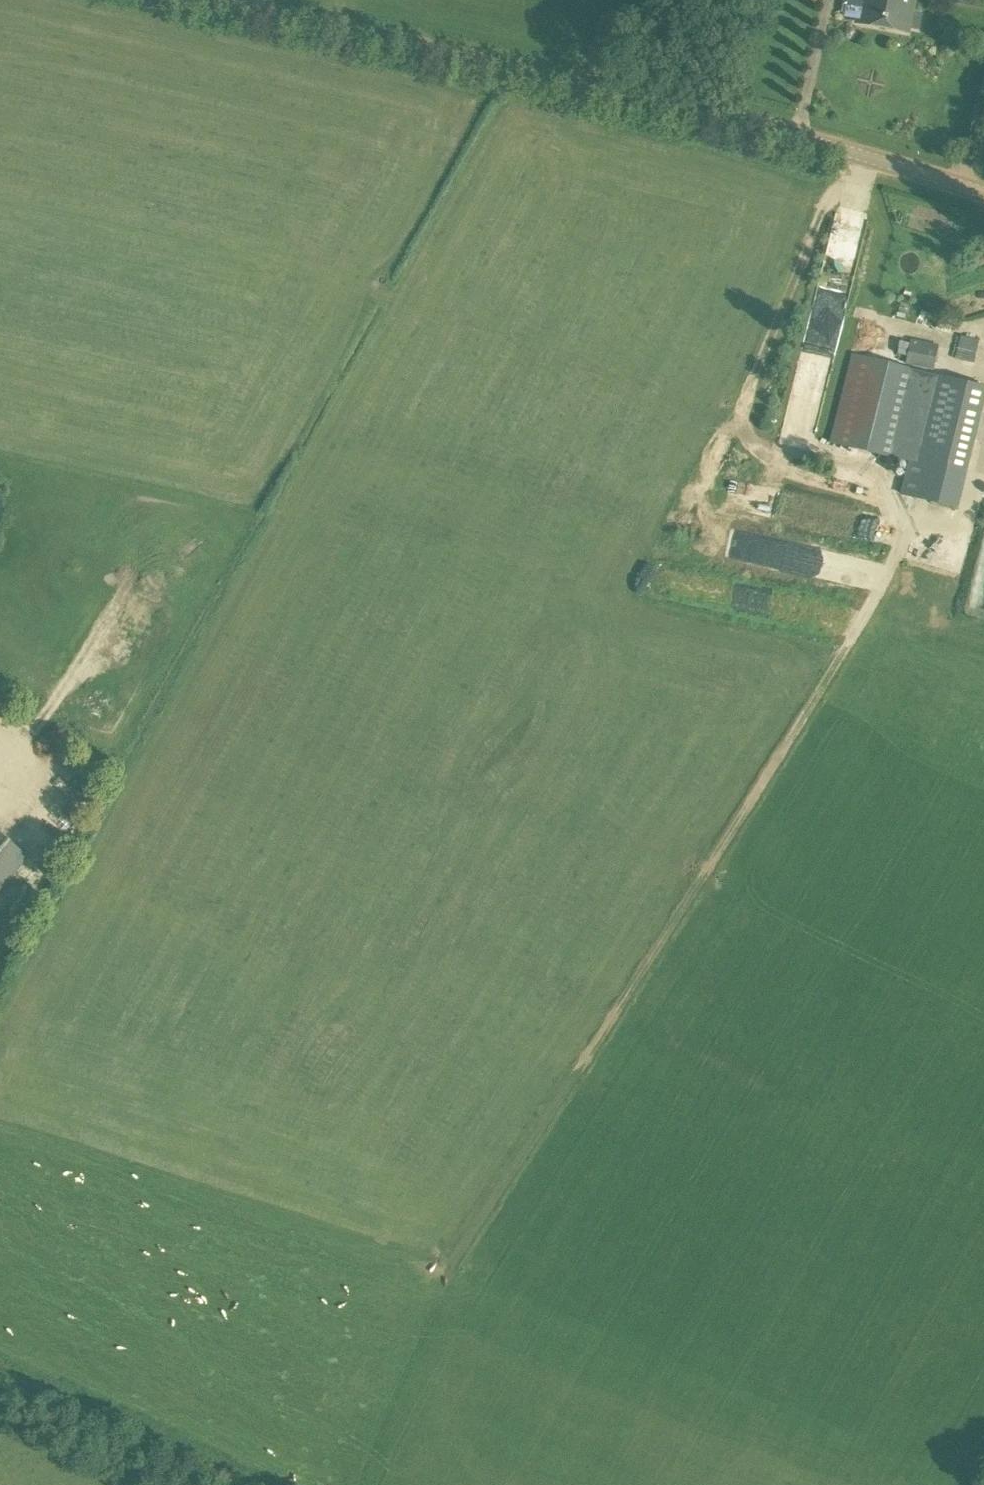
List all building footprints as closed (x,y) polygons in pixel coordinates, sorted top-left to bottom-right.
[(886,0),(857,0),(853,23),(880,28),(886,0)] [(880,28),(907,33),(912,0),(886,0),(880,28)] [(847,216),(847,235),(871,235),(872,216),(847,216)] [(863,265),(867,247),(850,244),(847,261),(863,265)] [(846,329),(864,271),(837,262),(819,321),(846,329)] [(788,444),(817,451),(841,343),(812,337),(788,444)] [(966,337),(963,358),(979,360),(982,339),(966,337)] [(933,371),(939,346),(911,339),(905,364),(933,371)] [(919,414),(899,495),(958,509),(983,404),(983,386),(852,353),(830,443),(899,460),(910,412),(919,414)] [(771,558),(771,539),(743,540),(744,559),(771,558)] [(28,857),(0,834),(0,890),(28,857)]
